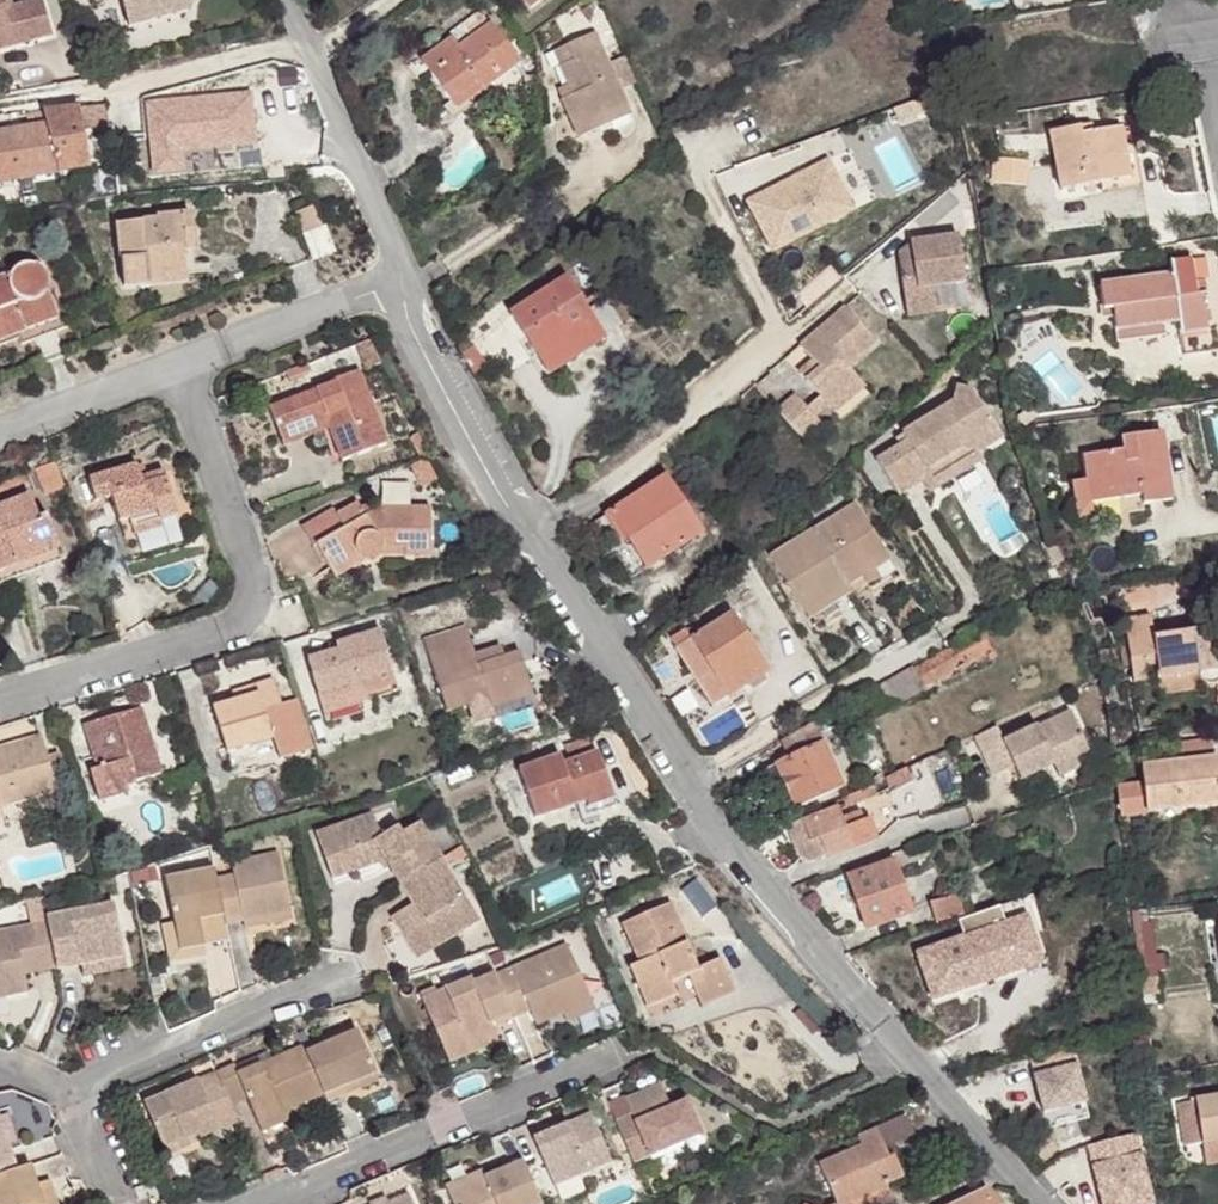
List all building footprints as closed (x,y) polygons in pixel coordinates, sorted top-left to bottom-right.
[(51,35),(41,0),(35,0),(12,6),(10,0),(0,0),(0,48),(51,35)] [(129,27),(188,11),(185,0),(122,0),(129,27)] [(529,10),(542,0),(522,0),(529,10)] [(454,40),(461,50),(485,32),(474,17),(450,35),(454,40)] [(429,73),(454,108),(519,60),(493,25),(485,32),(461,50),(454,40),(434,54),(441,64),(429,73)] [(562,99),(578,137),(630,116),(618,89),(636,82),(625,57),(608,64),(594,32),(566,45),(572,60),(560,65),(568,85),(573,94),(562,99)] [(572,60),(566,45),(554,50),(560,65),(572,60)] [(441,64),(434,54),(422,63),(429,73),(441,64)] [(573,94),(568,85),(558,89),(562,99),(573,94)] [(161,126),(254,120),(253,97),(159,103),(161,126)] [(269,98),(254,100),(256,130),(271,129),(269,98)] [(47,125),(58,172),(98,165),(90,127),(109,125),(104,104),(43,112),(46,125),(47,125)] [(1091,132),(1089,124),(1080,126),(1081,134),(1091,132)] [(0,130),(0,181),(58,172),(47,125),(46,125),(0,130)] [(1050,132),(1060,191),(1130,178),(1120,126),(1081,134),(1080,126),(1050,132)] [(994,157),(992,182),(1025,185),(1027,160),(994,157)] [(772,252),(854,210),(828,159),(745,201),(772,252)] [(303,233),(322,226),(312,206),(295,212),(303,233)] [(117,224),(123,287),(149,284),(148,278),(186,274),(183,248),(194,247),(190,212),(157,216),(157,220),(117,224)] [(303,234),(313,260),(334,252),(325,226),(303,234)] [(901,277),(906,316),(936,311),(932,286),(965,282),(959,235),(910,242),(915,275),(901,277)] [(915,275),(910,242),(898,252),(901,277),(915,275)] [(1116,331),(1164,324),(1164,320),(1178,318),(1179,322),(1184,356),(1217,351),(1217,338),(1217,331),(1208,332),(1204,304),(1207,304),(1205,293),(1196,294),(1194,282),(1191,259),(1170,261),(1172,273),(1099,283),(1103,309),(1112,308),(1116,331)] [(18,334),(21,343),(67,326),(53,291),(45,294),(44,293),(47,284),(47,280),(44,273),(40,269),(32,265),(26,264),(21,266),(17,268),(12,273),(0,278),(0,341),(18,334)] [(186,280),(186,274),(148,278),(149,284),(186,280)] [(510,314),(548,373),(604,338),(566,279),(510,314)] [(1205,293),(1203,281),(1194,282),(1196,294),(1205,293)] [(844,306),(799,345),(812,361),(818,367),(804,379),(819,396),(826,404),(857,377),(848,366),(876,341),(844,306)] [(1166,336),(1164,324),(1116,331),(1117,343),(1166,336)] [(381,363),(368,340),(355,345),(365,369),(381,363)] [(484,364),(471,346),(461,353),(472,373),(484,364)] [(347,354),(328,362),(334,378),(354,370),(347,354)] [(812,361),(799,372),(804,379),(818,367),(812,361)] [(954,361),(936,377),(942,384),(960,368),(954,361)] [(307,364),(286,372),(289,381),(310,373),(307,364)] [(342,461),(385,444),(357,371),(334,379),(336,383),(269,409),(283,446),(329,428),(342,461)] [(857,377),(826,404),(828,406),(832,411),(863,383),(857,377)] [(972,391),(956,387),(953,402),(902,434),(907,441),(875,461),(897,495),(922,479),(925,471),(961,448),(978,453),(1000,437),(972,391)] [(795,394),(777,410),(802,440),(821,423),(815,417),(806,407),(795,394)] [(819,396),(806,407),(815,417),(828,406),(826,404),(819,396)] [(1173,499),(1164,430),(1122,436),(1123,448),(1082,455),(1086,481),(1089,501),(1091,501),(1141,495),(1143,504),(1173,499)] [(925,471),(922,479),(929,493),(981,460),(978,453),(961,448),(925,471)] [(44,495),(65,487),(56,463),(35,470),(44,495)] [(143,463),(137,465),(143,485),(166,478),(164,471),(146,476),(143,463)] [(137,465),(89,479),(95,502),(112,496),(120,521),(131,518),(156,510),(159,519),(177,514),(166,478),(143,485),(137,465)] [(624,533),(647,569),(701,533),(665,476),(605,516),(619,536),(624,533)] [(1089,501),(1086,481),(1072,482),(1077,520),(1093,518),(1091,501),(1089,501)] [(30,495),(0,507),(0,570),(58,547),(47,518),(40,520),(30,495)] [(811,530),(851,592),(866,584),(862,577),(875,570),(879,576),(885,585),(899,577),(854,502),(811,530)] [(313,547),(315,546),(329,569),(354,554),(358,556),(364,560),(369,561),(374,559),(379,556),(381,553),(383,548),(405,548),(405,556),(429,556),(429,508),(380,508),(365,517),(357,503),(336,514),(333,508),(302,527),(313,547)] [(156,510),(131,518),(133,527),(159,519),(156,510)] [(836,601),(851,592),(811,530),(769,557),(805,613),(832,596),(836,601)] [(354,554),(329,569),(334,577),(364,560),(358,556),(354,554)] [(476,564),(480,576),(501,569),(493,557),(476,564)] [(862,577),(866,584),(879,576),(875,570),(862,577)] [(808,619),(836,601),(832,596),(805,613),(808,619)] [(768,671),(731,612),(675,648),(686,666),(702,656),(711,671),(696,682),(712,707),(768,671)] [(1133,683),(1156,679),(1198,673),(1199,680),(1202,682),(1204,684),(1207,685),(1210,685),(1212,685),(1216,684),(1217,683),(1217,629),(1217,627),(1154,637),(1151,616),(1123,620),(1133,683)] [(532,694),(519,652),(503,657),(499,645),(474,654),(465,626),(423,640),(446,712),(467,705),(465,697),(486,690),(491,707),(532,694)] [(393,672),(380,630),(337,644),(339,650),(307,660),(324,714),(362,702),(360,694),(357,684),(393,672)] [(6,633),(0,635),(0,659),(13,655),(6,633)] [(987,655),(990,660),(996,657),(993,652),(987,655)] [(702,656),(686,666),(696,682),(711,671),(702,656)] [(865,693),(875,711),(922,686),(912,666),(865,693)] [(396,683),(393,672),(357,684),(360,694),(396,683)] [(1156,679),(1159,697),(1212,689),(1212,685),(1210,685),(1207,685),(1204,684),(1202,682),(1199,680),(1198,673),(1156,679)] [(298,698),(281,704),(273,679),(255,684),(258,694),(236,701),(213,708),(231,766),(278,751),(280,757),(313,746),(298,698)] [(258,694),(255,684),(233,691),(236,701),(258,694)] [(465,697),(467,705),(473,723),(494,717),(491,707),(486,690),(465,697)] [(140,708),(85,724),(97,769),(92,771),(100,801),(129,793),(126,783),(159,774),(140,708)] [(975,737),(994,777),(1014,767),(1019,779),(1052,764),(1087,747),(1071,711),(1004,742),(997,726),(975,737)] [(781,742),(789,757),(821,742),(813,724),(781,742)] [(41,738),(0,750),(0,806),(57,789),(51,769),(47,755),(41,738)] [(560,756),(519,772),(536,818),(582,802),(587,816),(617,805),(598,751),(593,752),(588,738),(565,747),(570,763),(564,765),(560,756)] [(1213,758),(1211,738),(1177,742),(1179,762),(1213,758)] [(789,757),(774,763),(776,765),(796,809),(843,786),(822,741),(821,742),(789,757)] [(535,751),(533,744),(512,750),(514,757),(535,751)] [(1059,777),(1093,760),(1087,747),(1052,764),(1059,777)] [(1138,758),(1137,747),(1111,751),(1112,761),(1138,758)] [(58,752),(47,755),(51,769),(62,766),(58,752)] [(1121,816),(1202,806),(1200,793),(1217,790),(1217,772),(1216,757),(1213,758),(1179,762),(1142,766),(1144,783),(1117,787),(1121,816)] [(796,809),(776,765),(760,772),(780,816),(796,809)] [(469,766),(450,773),(455,784),(473,778),(469,766)] [(883,779),(887,788),(896,785),(897,788),(912,780),(906,768),(883,779)] [(174,789),(176,797),(201,791),(198,783),(174,789)] [(862,790),(865,799),(876,795),(873,785),(862,790)] [(845,807),(865,799),(862,790),(842,799),(845,807)] [(1200,793),(1202,806),(1217,804),(1217,790),(1200,793)] [(827,860),(878,839),(869,818),(864,820),(860,811),(842,818),(838,806),(801,820),(800,819),(785,825),(797,856),(809,863),(825,857),(827,860)] [(440,860),(442,859),(420,823),(402,833),(398,826),(382,836),(373,815),(316,835),(328,868),(356,858),(360,869),(385,860),(400,885),(440,860)] [(291,846),(288,830),(281,831),(284,847),(291,846)] [(1123,845),(1125,861),(1136,859),(1134,843),(1123,845)] [(233,874),(216,877),(224,916),(226,926),(243,923),(244,930),(292,920),(278,852),(230,863),(233,874)] [(356,858),(328,868),(331,879),(360,869),(356,858)] [(400,885),(399,886),(411,905),(392,917),(404,937),(420,928),(425,937),(428,935),(436,948),(478,922),(440,860),(400,885)] [(848,878),(865,929),(910,914),(893,863),(875,869),(873,863),(859,868),(861,873),(848,878)] [(129,871),(132,886),(151,882),(147,866),(129,871)] [(199,920),(224,916),(216,877),(214,867),(164,878),(173,922),(179,951),(204,946),(203,945),(199,920)] [(971,913),(967,893),(957,896),(962,916),(971,913)] [(929,902),(935,924),(962,916),(957,896),(929,902)] [(623,898),(606,905),(611,917),(628,909),(623,898)] [(670,903),(623,924),(640,965),(630,969),(647,1009),(677,995),(672,983),(688,975),(701,1007),(735,991),(721,959),(699,969),(670,903)] [(113,904),(47,919),(47,923),(56,970),(81,965),(124,957),(113,904)] [(1010,954),(1031,947),(1018,904),(955,924),(960,941),(913,956),(927,1003),(1017,975),(1010,954)] [(199,920),(203,945),(229,940),(226,926),(224,916),(199,920)] [(293,925),(292,920),(244,930),(245,935),(293,925)] [(206,957),(204,946),(179,951),(173,922),(161,925),(169,964),(206,957)] [(56,970),(47,923),(0,932),(0,998),(29,992),(25,976),(56,970)] [(1134,925),(1141,978),(1149,976),(1142,924),(1134,925)] [(420,928),(404,937),(417,960),(436,948),(428,935),(425,937),(420,928)] [(592,1002),(568,945),(496,976),(514,1018),(531,1011),(537,1025),(562,1015),(592,1002)] [(1031,947),(1010,954),(1017,975),(1038,968),(1031,947)] [(501,952),(490,957),(495,967),(506,962),(501,952)] [(124,957),(81,965),(84,977),(126,968),(124,957)] [(514,1018),(496,976),(495,972),(473,982),(471,978),(435,993),(420,999),(448,1064),(473,1053),(469,1043),(493,1032),(491,1028),(514,1018)] [(1141,978),(1143,996),(1159,994),(1157,975),(1149,976),(1141,978)] [(418,994),(420,999),(435,993),(432,988),(418,994)] [(565,1023),(596,1010),(592,1002),(562,1015),(565,1023)] [(345,1086),(375,1073),(357,1031),(306,1053),(324,1095),(328,1103),(348,1094),(345,1086)] [(498,1042),(493,1032),(469,1043),(473,1053),(498,1042)] [(324,1095),(306,1053),(303,1046),(271,1059),(237,1074),(234,1068),(233,1065),(217,1072),(232,1108),(248,1101),(258,1124),(290,1110),(324,1095)] [(271,1059),(268,1053),(234,1068),(237,1074),(271,1059)] [(1032,1067),(1047,1129),(1088,1118),(1073,1056),(1032,1067)] [(232,1108),(217,1072),(143,1104),(162,1148),(196,1133),(199,1140),(239,1123),(232,1108)] [(348,1094),(379,1081),(375,1073),(345,1086),(348,1094)] [(660,1083),(645,1090),(650,1102),(665,1095),(660,1083)] [(632,1116),(615,1123),(633,1163),(703,1133),(687,1098),(669,1105),(665,1095),(650,1102),(645,1090),(624,1098),(632,1116)] [(1178,1103),(1185,1145),(1204,1142),(1217,1140),(1217,1096),(1178,1103)] [(608,1105),(615,1123),(632,1116),(624,1098),(608,1105)] [(294,1118),(290,1110),(258,1124),(262,1132),(294,1118)] [(611,1161),(590,1113),(532,1138),(553,1186),(611,1161)] [(9,1145),(17,1142),(7,1115),(0,1117),(0,1118),(9,1145)] [(850,1202),(886,1186),(885,1184),(903,1176),(894,1154),(889,1156),(884,1147),(889,1144),(914,1134),(905,1115),(857,1136),(861,1145),(818,1164),(835,1203),(851,1203),(850,1202)] [(10,1149),(9,1145),(0,1118),(0,1153),(10,1149)] [(199,1140),(196,1133),(162,1148),(166,1157),(200,1142),(199,1140)] [(1032,1151),(1043,1163),(1056,1150),(1045,1138),(1032,1151)] [(1204,1142),(1207,1163),(1217,1161),(1217,1140),(1204,1142)] [(894,1154),(889,1144),(884,1147),(889,1156),(894,1154)] [(16,1169),(10,1149),(0,1153),(0,1174),(16,1169)] [(522,1160),(483,1178),(448,1193),(452,1203),(541,1203),(522,1160)] [(0,1174),(0,1203),(45,1203),(38,1185),(30,1164),(16,1169),(0,1174)] [(483,1178),(480,1171),(445,1186),(448,1193),(483,1178)] [(45,1203),(51,1203),(57,1202),(50,1181),(38,1185),(45,1203)] [(893,1202),(886,1186),(850,1202),(851,1203),(888,1203),(893,1202)] [(987,1189),(956,1203),(995,1203),(987,1189)] [(409,1193),(387,1202),(383,1203),(413,1203),(409,1193)]
